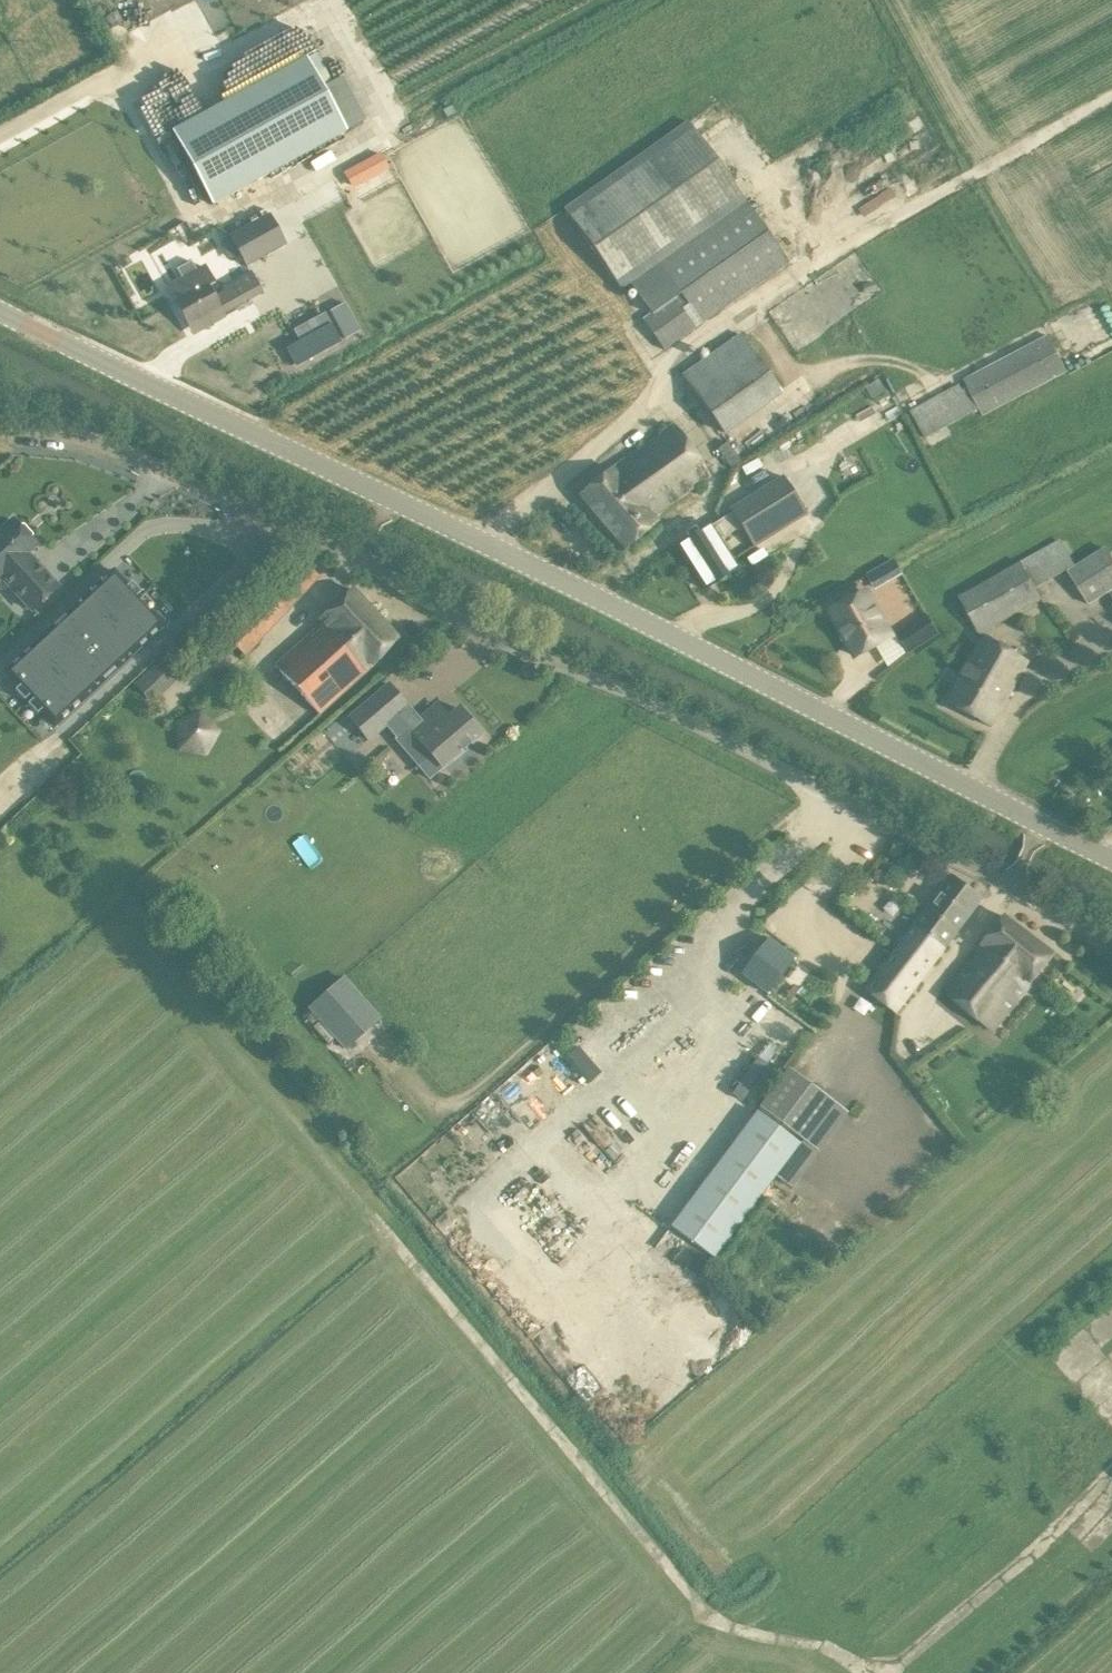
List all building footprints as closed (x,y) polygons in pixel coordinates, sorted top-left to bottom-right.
[(318,57),(307,63),(306,61),(174,132),(213,205),(345,133),(318,84),(330,78),(318,57)] [(690,124),(604,184),(565,211),(620,290),(631,283),(651,312),(642,319),(663,350),(757,284),(788,264),(690,124)] [(379,157),(343,176),(350,188),(385,169),(379,157)] [(246,266),(286,245),(270,216),(231,237),(246,266)] [(177,269),(183,280),(173,286),(181,300),(175,304),(187,325),(196,320),(201,330),(223,318),(221,315),(261,292),(250,273),(223,288),(224,291),(213,297),(207,287),(214,284),(205,267),(197,272),(191,261),(177,269)] [(296,365),(339,342),(324,314),(307,324),(313,335),(301,341),(287,349),(296,365)] [(341,331),(345,338),(360,330),(356,323),(341,331)] [(722,432),(780,391),(740,335),(683,376),(722,432)] [(1067,372),(1067,371),(1048,336),(965,381),(968,388),(962,391),(959,387),(912,412),(926,438),(980,410),(983,416),(1067,372)] [(673,427),(612,471),(611,470),(578,497),(624,551),(656,524),(652,519),(709,477),(673,427)] [(741,462),(727,443),(718,450),(732,469),(741,462)] [(710,525),(678,545),(705,589),(738,569),(720,541),(738,529),(739,531),(743,529),(754,548),(756,547),(756,546),(807,515),(808,514),(784,476),(732,509),(733,511),(732,511),(733,513),(711,526),(710,525)] [(1,578),(32,611),(57,588),(33,563),(29,567),(21,559),(35,546),(30,541),(32,536),(23,526),(18,528),(13,523),(0,535),(0,578),(1,578)] [(1037,589),(1076,567),(1061,542),(961,599),(982,635),(1043,600),(1037,589)] [(1111,591),(1111,556),(1109,550),(1072,573),(1092,604),(1111,591)] [(244,656),(318,578),(298,561),(267,595),(264,592),(218,640),(223,644),(227,641),(244,656)] [(865,575),(874,591),(901,577),(892,561),(865,575)] [(54,626),(4,672),(18,687),(15,691),(24,700),(27,697),(31,701),(27,704),(37,714),(40,711),(45,716),(54,726),(104,680),(164,625),(150,609),(154,606),(144,596),(141,599),(137,595),(141,592),(131,582),(128,586),(123,581),(114,571),(64,617),(69,622),(59,631),(54,626)] [(375,666),(397,642),(388,629),(352,590),(319,620),(322,624),(275,668),(320,716),(375,666)] [(857,658),(892,639),(868,595),(833,613),(857,658)] [(927,615),(897,634),(909,653),(939,633),(927,615)] [(951,704),(972,716),(993,728),(1030,663),(987,639),(951,704)] [(167,653),(164,656),(135,684),(154,704),(186,672),(167,653)] [(430,711),(419,721),(408,709),(411,707),(389,681),(347,717),(369,743),(387,727),(397,739),(409,729),(442,768),(453,759),(456,763),(462,764),(469,758),(468,753),(465,748),(482,734),(460,708),(441,725),(430,711)] [(197,756),(226,733),(201,703),(173,726),(197,756)] [(952,878),(914,929),(929,940),(940,926),(945,930),(947,926),(958,934),(982,901),(952,878)] [(992,1033),(1056,957),(1006,919),(983,946),(982,945),(943,992),(992,1033)] [(929,940),(914,929),(867,991),(897,1014),(958,934),(947,926),(945,930),(940,926),(929,940)] [(745,976),(769,994),(817,1031),(844,996),(771,941),(745,976)] [(344,1049),(378,1019),(343,979),(309,1008),(344,1049)] [(786,1073),(756,1112),(799,1144),(828,1105),(786,1073)] [(756,1112),(671,1226),(713,1259),(799,1144),(756,1112)]
